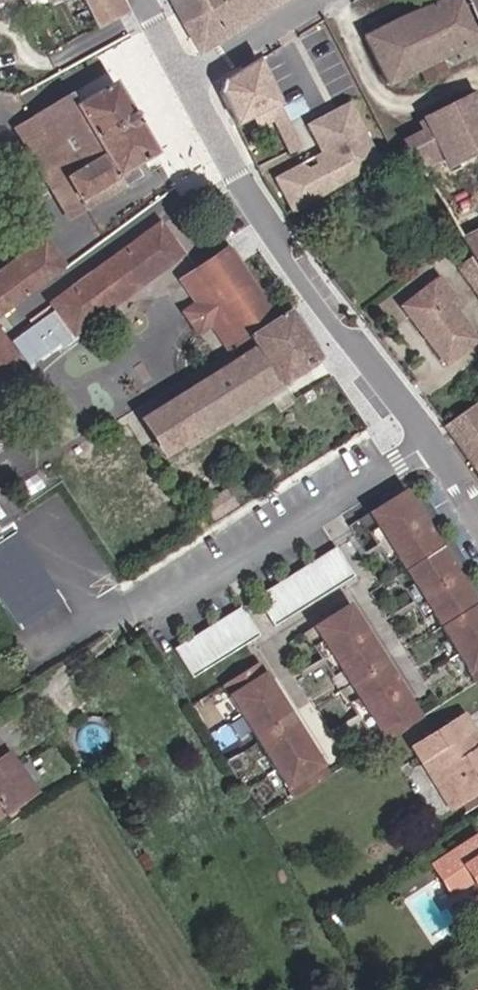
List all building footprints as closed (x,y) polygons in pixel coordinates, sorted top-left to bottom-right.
[(115,0),(78,0),(93,31),(123,15),(115,0)] [(181,23),(223,0),(169,0),(181,23)] [(181,23),(198,52),(279,0),(223,0),(181,23)] [(468,44),(448,0),(442,0),(403,19),(363,39),(388,86),(418,72),(424,82),(443,70),(438,60),(468,44)] [(468,44),(477,39),(477,40),(477,0),(448,0),(468,44)] [(51,64),(70,55),(65,45),(46,55),(51,64)] [(287,153),(298,147),(284,117),(256,60),(221,84),(219,87),(216,93),(217,95),(233,126),(248,119),(251,123),(268,116),(287,153)] [(27,118),(82,211),(120,188),(115,178),(151,155),(110,84),(72,106),(66,95),(27,118)] [(477,152),(477,107),(472,96),(418,124),(433,150),(437,149),(448,168),(477,152)] [(290,215),(378,163),(347,102),(303,125),(321,161),(304,170),(296,165),(270,180),(290,215)] [(82,211),(27,118),(10,128),(65,221),(82,211)] [(418,124),(396,136),(404,148),(457,238),(477,228),(477,152),(448,168),(437,149),(433,150),(418,124)] [(50,305),(72,337),(178,259),(155,228),(50,305)] [(457,238),(469,257),(477,272),(477,228),(457,238)] [(62,272),(41,242),(0,272),(0,318),(62,272)] [(245,338),(274,319),(226,250),(190,273),(209,300),(196,309),(206,325),(220,316),(238,343),(245,338)] [(209,300),(190,273),(178,283),(196,309),(209,300)] [(437,281),(400,308),(444,366),(475,343),(448,304),(452,301),(437,281)] [(274,319),(245,338),(253,350),(176,397),(177,398),(198,432),(199,434),(316,359),(286,311),(274,319)] [(27,370),(68,340),(49,315),(9,345),(27,370)] [(225,352),(238,343),(220,316),(206,325),(225,352)] [(15,358),(0,337),(0,369),(15,358)] [(178,359),(167,366),(178,382),(189,375),(178,359)] [(198,432),(177,398),(155,412),(176,446),(198,432)] [(442,427),(466,462),(477,479),(477,413),(472,405),(442,427)] [(219,495),(197,508),(206,523),(228,510),(219,495)] [(396,503),(360,525),(368,539),(359,544),(378,575),(387,569),(402,595),(394,600),(413,631),(421,625),(465,697),(477,689),(477,636),(396,503)] [(264,637),(345,588),(326,558),(245,608),(264,637)] [(410,731),(339,616),(305,637),(314,651),(305,656),(324,687),(332,682),(348,707),(340,712),(359,743),(368,738),(376,752),(410,731)] [(181,688),(249,647),(231,618),(163,659),(181,688)] [(303,769),(292,751),(297,748),(274,709),(269,713),(256,693),(262,690),(250,671),(213,693),(284,808),(321,786),(309,766),(303,769)] [(274,709),(262,690),(256,693),(269,713),(274,709)] [(419,772),(425,767),(453,810),(477,795),(477,752),(459,725),(411,757),(419,772)] [(309,766),(297,748),(292,751),(303,769),(309,766)] [(1,816),(30,794),(0,751),(0,814),(1,816)] [(430,873),(448,901),(468,889),(474,900),(477,898),(477,843),(430,873)]
